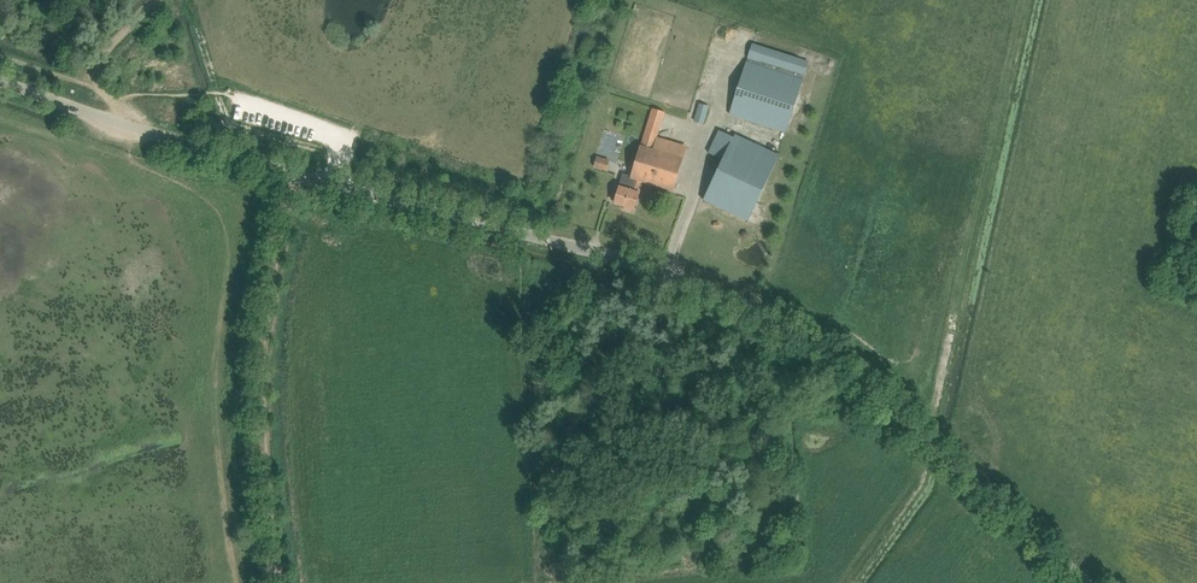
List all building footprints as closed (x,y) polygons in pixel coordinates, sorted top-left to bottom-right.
[(803,79),(809,61),(753,43),(730,113),(786,131),(803,79)] [(695,121),(703,123),(709,106),(701,103),(695,121)] [(674,190),(684,158),(653,149),(665,111),(653,108),(641,145),(640,145),(634,165),(631,177),(633,178),(630,189),(620,186),(618,192),(614,191),(612,199),(615,200),(615,202),(625,205),(624,209),(632,211),(633,208),(635,208),(643,181),(674,190)] [(704,200),(748,221),(753,210),(779,155),(735,134),(734,136),(720,130),(709,152),(723,159),(709,189),(704,200)] [(612,151),(616,135),(608,133),(603,149),(612,151)] [(593,165),(606,169),(609,158),(596,154),(593,165)]
